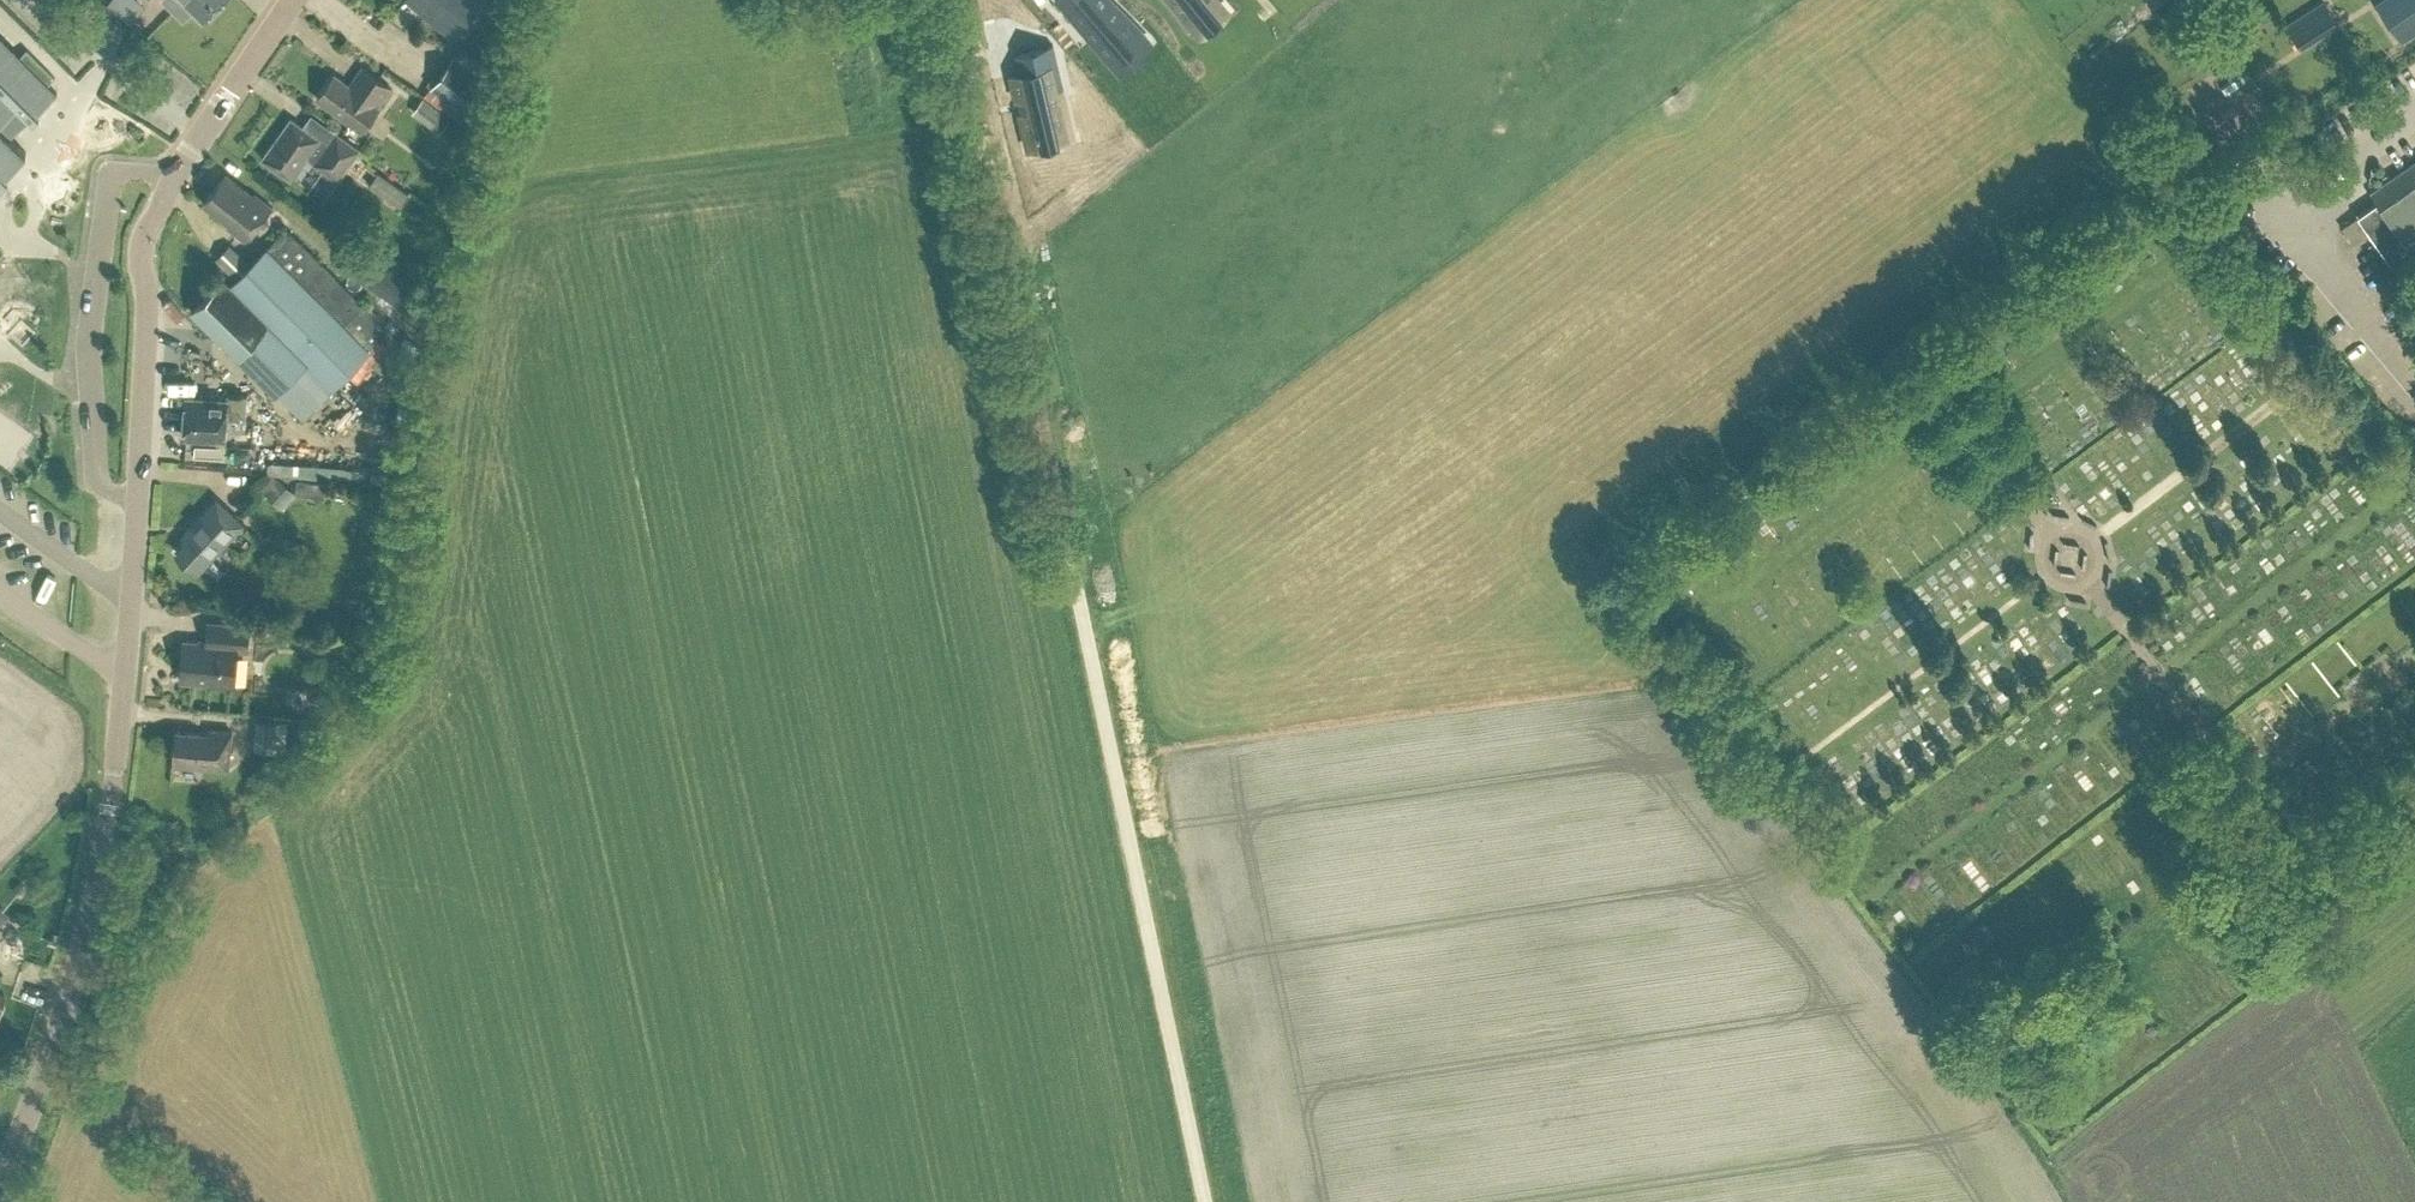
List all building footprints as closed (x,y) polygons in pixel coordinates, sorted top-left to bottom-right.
[(203,18),(221,0),(166,0),(183,17),(192,8),(203,18)] [(450,35),(480,0),(408,0),(450,35)] [(1072,13),(1076,10),(1082,18),(1078,21),(1119,69),(1147,46),(1108,0),(1061,0),(1072,13)] [(1201,32),(1228,8),(1221,0),(1174,0),(1201,32)] [(2285,23),(2300,47),(2339,23),(2324,0),(2322,0),(2285,23)] [(2,179),(9,172),(7,170),(21,155),(26,150),(10,134),(29,115),(33,119),(40,113),(37,110),(57,90),(48,82),(55,75),(27,47),(20,53),(0,33),(0,176),(2,179)] [(1051,43),(1013,52),(1018,71),(1010,73),(1028,147),(1069,137),(1056,84),(1061,83),(1051,43)] [(423,93),(469,127),(479,133),(495,85),(492,83),(493,82),(453,54),(423,93)] [(392,89),(362,66),(349,84),(335,73),(317,97),(361,129),(378,106),(392,89)] [(412,111),(439,130),(450,115),(423,96),(412,111)] [(306,155),(338,178),(354,154),(358,149),(335,131),(327,143),(291,117),(262,156),(291,176),(306,155)] [(2357,213),(2370,232),(2371,233),(2377,241),(2389,258),(2392,262),(2395,267),(2401,263),(2414,254),(2414,253),(2414,160),(2392,176),(2391,177),(2371,191),(2377,199),(2357,213)] [(227,170),(203,200),(230,222),(228,224),(246,238),(272,206),(254,190),(253,192),(227,170)] [(408,191),(378,170),(373,176),(368,183),(368,184),(398,205),(408,191)] [(363,303),(364,303),(325,265),(321,260),(301,240),(287,227),(250,264),(229,243),(216,257),(237,277),(231,283),(223,276),(191,308),(275,392),(276,391),(302,417),(332,386),(389,328),(363,303)] [(417,300),(376,271),(369,280),(410,310),(417,300)] [(245,417),(247,393),(227,391),(226,396),(187,394),(185,435),(226,437),(227,416),(245,417)] [(296,491),(324,493),(325,479),(297,477),(296,491)] [(197,569),(241,521),(217,499),(182,536),(188,541),(178,552),(197,569)] [(2007,559),(2028,565),(2035,543),(2013,537),(2007,559)] [(277,631),(279,619),(259,617),(258,629),(277,631)] [(247,649),(249,625),(208,621),(207,641),(184,638),(180,678),(207,680),(207,684),(234,686),(237,648),(247,649)] [(306,632),(306,639),(310,645),(317,645),(322,641),(323,634),(318,628),(311,628),(306,632)] [(228,768),(232,729),(207,727),(206,732),(175,729),(172,763),(228,768)] [(285,749),(286,735),(255,732),(254,732),(253,746),(285,749)] [(13,887),(13,888),(13,889),(14,889),(14,890),(14,891),(15,892),(16,893),(17,893),(18,894),(19,894),(20,894),(21,894),(21,893),(22,893),(23,892),(24,892),(24,891),(24,890),(25,890),(25,889),(25,888),(25,887),(25,886),(24,885),(24,884),(23,884),(22,883),(21,882),(20,882),(19,882),(18,882),(17,882),(17,883),(16,883),(15,884),(14,885),(14,886),(13,887)] [(9,913),(0,904),(0,922),(9,913)]
